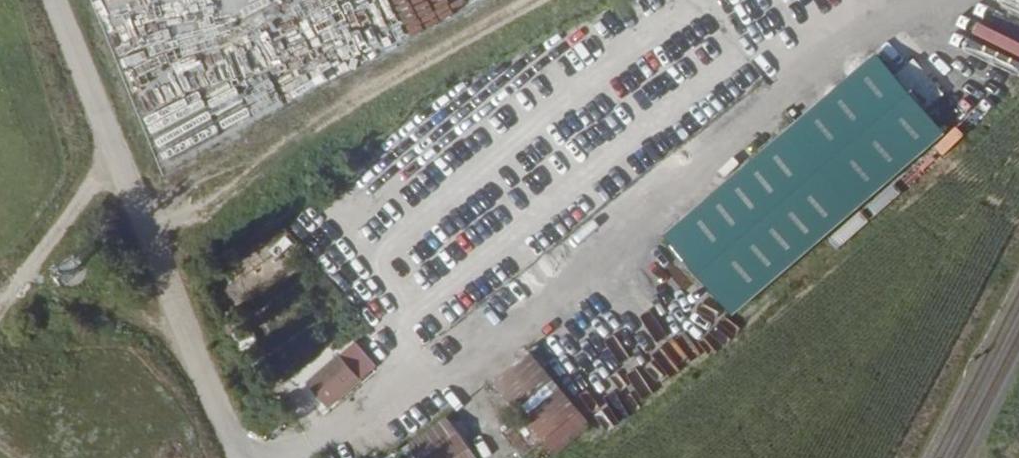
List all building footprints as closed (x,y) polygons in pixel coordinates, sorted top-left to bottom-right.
[(669,241),(733,316),(946,132),(882,56),(669,241)] [(357,266),(332,275),(339,293),(363,285),(357,266)] [(351,340),(303,386),(327,412),(376,366),(351,340)] [(526,352),(489,384),(553,457),(590,425),(526,352)] [(561,363),(550,371),(571,398),(581,390),(561,363)] [(390,457),(443,457),(463,443),(444,417),(390,457)]
